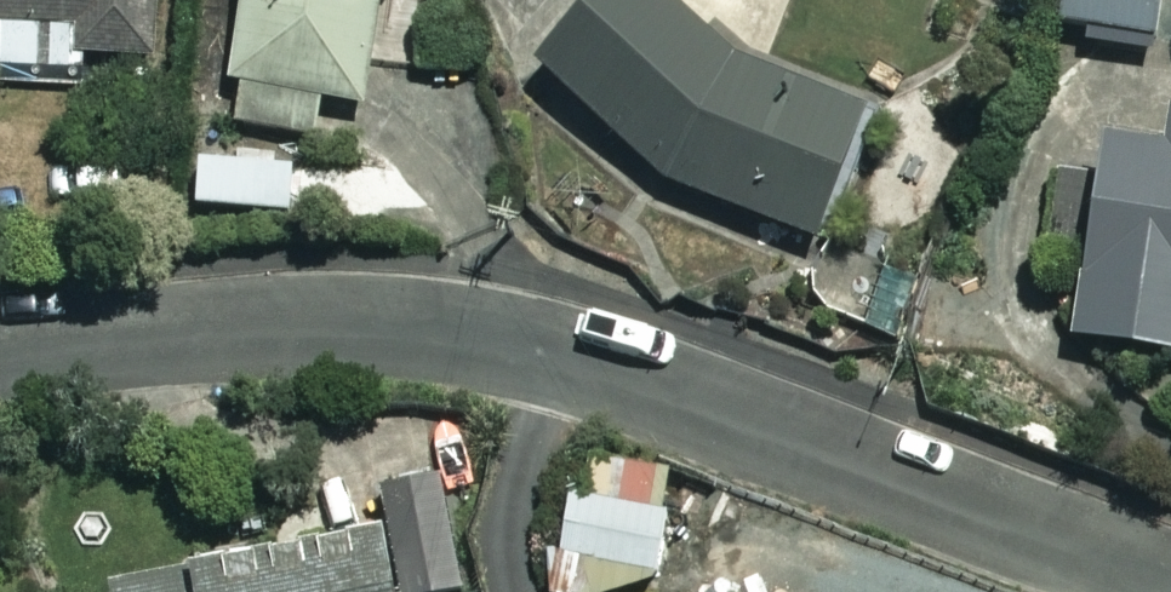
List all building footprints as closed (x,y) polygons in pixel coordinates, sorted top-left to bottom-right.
[(161,0),(0,0),(0,82),(88,83),(88,53),(161,54),(161,0)] [(236,121),(319,133),(325,94),(368,100),(383,0),(254,0),(236,121)] [(649,0),(599,0),(540,69),(653,179),(812,246),(863,125),(699,43),(649,0)] [(1167,119),(1162,158),(1095,150),(1073,346),(1170,357),(1170,119),(1167,119)] [(300,165),(202,158),(198,204),(296,212),(300,165)] [(445,479),(383,492),(392,532),(115,589),(116,591),(468,591),(445,479)] [(568,511),(572,544),(551,547),(557,591),(590,591),(670,581),(659,498),(568,511)]
